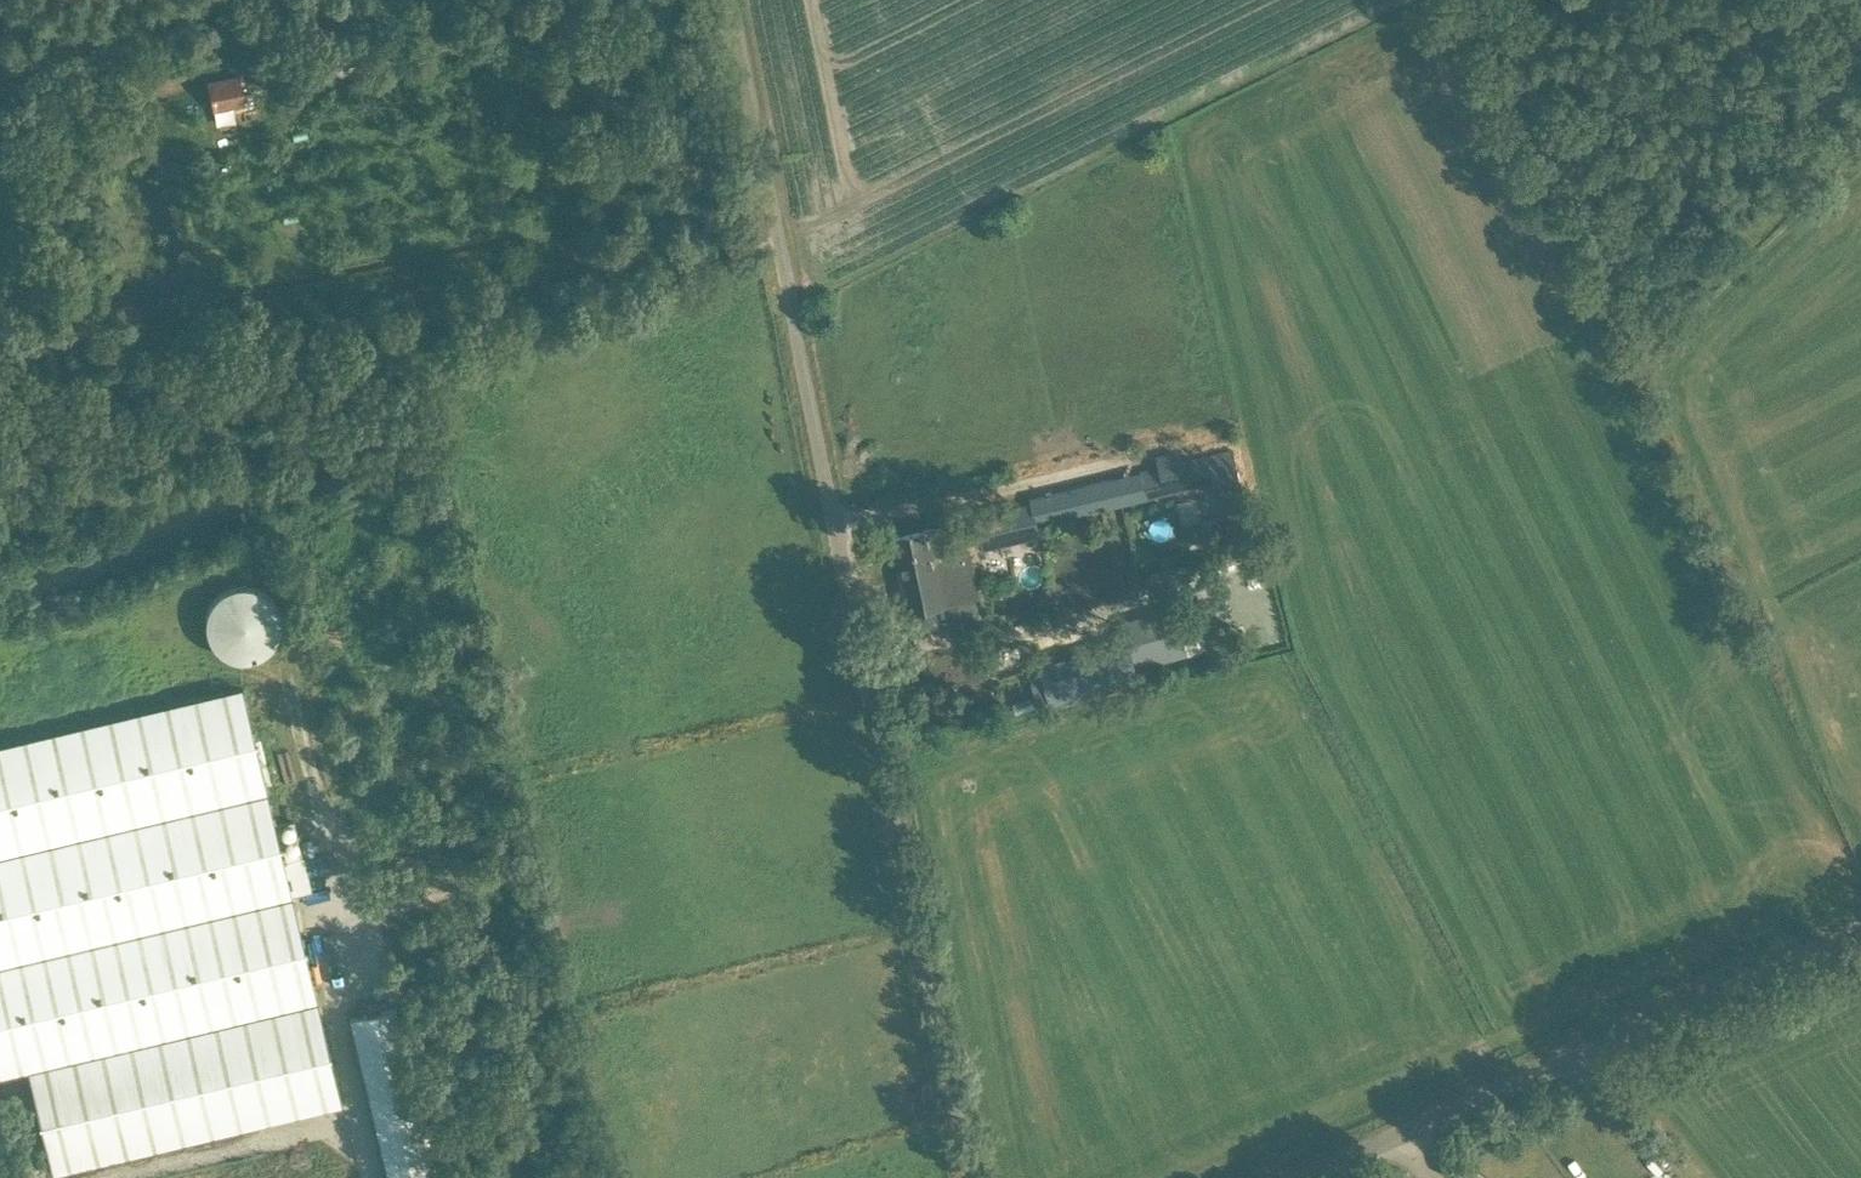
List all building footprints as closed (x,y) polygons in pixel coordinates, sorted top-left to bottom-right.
[(207,81),(213,110),(246,103),(239,73),(207,81)] [(1169,490),(1193,484),(1216,479),(1227,525),(1252,519),(1234,449),(1182,462),(1179,451),(1160,456),(1163,467),(1144,471),(1148,488),(1167,483),(1169,490)] [(1115,480),(1114,476),(1068,487),(1075,517),(1127,505),(1141,502),(1135,476),(1121,479),(1115,480)] [(1040,537),(1032,502),(979,515),(989,557),(1012,552),(1010,544),(1040,537)] [(1203,519),(1200,503),(1181,507),(1188,542),(1224,534),(1220,515),(1203,519)] [(954,521),(918,529),(895,534),(911,610),(935,605),(981,595),(971,552),(961,555),(954,521)] [(269,587),(206,588),(207,657),(270,655),(269,587)] [(1124,617),(1131,645),(1130,645),(1131,648),(1105,655),(1103,648),(1043,663),(1053,702),(1139,679),(1135,665),(1150,661),(1147,649),(1182,640),(1186,652),(1201,648),(1197,636),(1212,632),(1203,597),(1124,617)] [(1000,681),(997,660),(984,662),(987,683),(1000,681)] [(341,1102),(292,894),(311,890),(294,819),(275,824),(242,686),(0,744),(0,1073),(27,1067),(52,1171),(341,1102)] [(996,700),(979,704),(981,715),(999,711),(996,700)] [(390,970),(343,981),(392,1177),(441,1177),(390,970)] [(1530,1125),(1540,1140),(1552,1132),(1542,1117),(1530,1125)] [(1463,1177),(1485,1177),(1487,1176),(1461,1157),(1452,1169),(1463,1177)]
